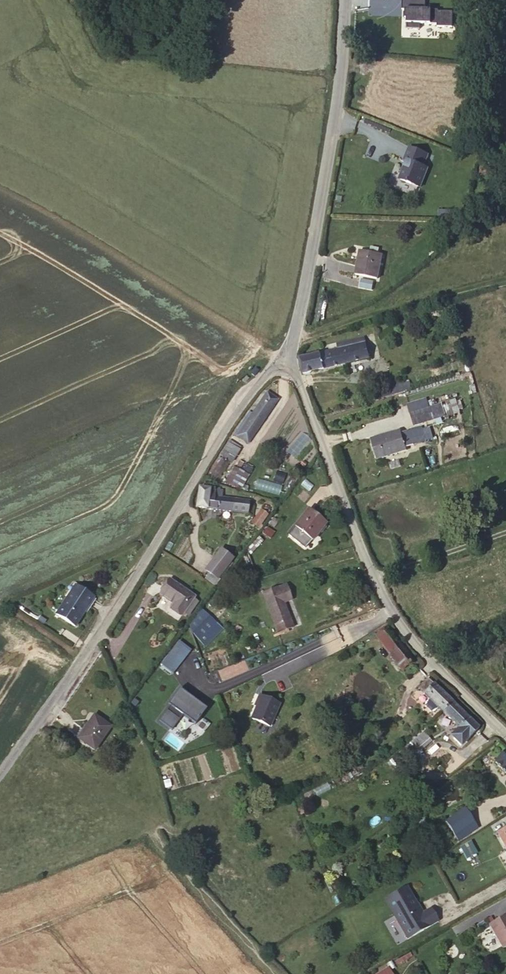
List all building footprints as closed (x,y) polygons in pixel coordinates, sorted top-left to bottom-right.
[(403,10),(408,10),(408,25),(453,24),(453,10),(427,11),(427,0),(403,0),(403,10)] [(409,148),(398,182),(421,189),(432,155),(409,148)] [(379,278),(384,254),(361,249),(356,273),(379,278)] [(374,289),(375,280),(362,278),(361,288),(374,289)] [(301,358),(305,375),(371,358),(365,336),(337,343),(339,349),(301,358)] [(266,390),(236,435),(249,445),(278,398),(266,390)] [(451,424),(447,411),(416,420),(420,433),(451,424)] [(406,438),(376,447),(382,467),(412,458),(411,455),(419,453),(415,439),(407,441),(406,438)] [(233,460),(240,450),(229,442),(222,452),(233,460)] [(223,457),(210,475),(219,481),(232,463),(223,457)] [(225,482),(242,491),(251,473),(234,464),(225,482)] [(283,485),(258,478),(255,489),(280,495),(283,485)] [(199,487),(198,509),(250,512),(250,500),(219,497),(219,489),(199,487)] [(327,520),(311,507),(289,535),(306,548),(327,520)] [(251,524),(259,530),(269,515),(261,510),(251,524)] [(261,539),(256,535),(249,543),(254,547),(261,539)] [(223,547),(205,570),(211,574),(207,579),(217,587),(239,560),(223,547)] [(181,615),(195,597),(172,580),(162,593),(176,603),(172,608),(181,615)] [(262,593),(277,636),(302,627),(287,585),(262,593)] [(95,597),(77,586),(58,614),(76,626),(95,597)] [(223,629),(203,610),(187,627),(207,646),(223,629)] [(411,669),(413,673),(418,670),(392,634),(384,640),(408,671),(411,669)] [(173,674),(190,652),(178,643),(161,665),(173,674)] [(222,681),(249,670),(245,659),(218,670),(222,681)] [(435,716),(438,716),(442,712),(447,717),(457,708),(432,682),(422,690),(433,703),(429,707),(429,709),(435,716)] [(179,735),(185,726),(192,731),(207,710),(179,691),(158,721),(179,735)] [(282,704),(258,695),(248,720),(272,729),(282,704)] [(457,708),(447,717),(463,734),(458,739),(457,744),(465,752),(483,735),(457,708)] [(111,726),(96,715),(79,738),(95,749),(111,726)] [(436,745),(431,739),(419,750),(424,755),(436,745)] [(495,760),(497,763),(505,772),(505,773),(505,752),(495,760)] [(333,785),(339,796),(347,791),(349,795),(371,783),(362,766),(339,777),(341,781),(333,785)] [(486,830),(474,811),(450,827),(462,845),(486,830)] [(504,819),(500,812),(494,816),(498,823),(504,819)] [(408,886),(387,898),(410,939),(440,922),(433,909),(424,914),(408,886)] [(490,927),(503,951),(505,950),(505,919),(490,927)]
